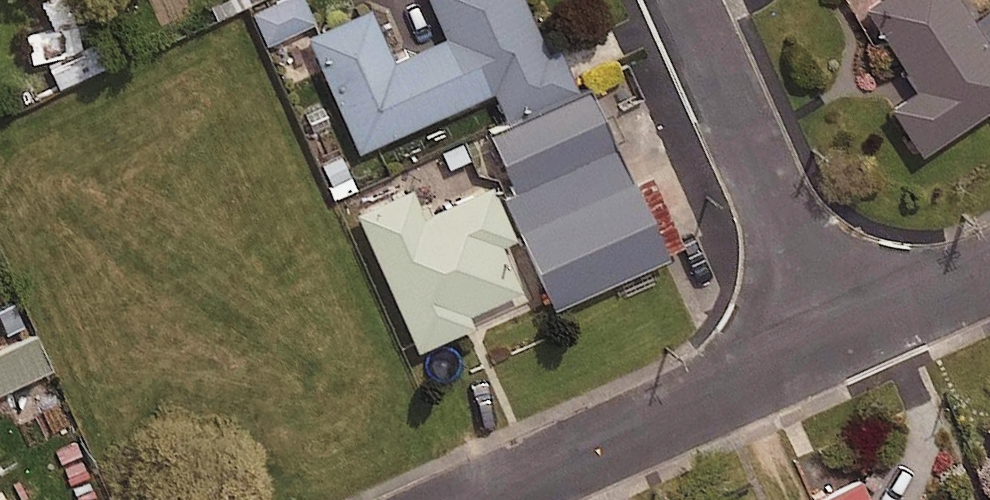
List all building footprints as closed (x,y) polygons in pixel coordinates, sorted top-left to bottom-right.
[(77,38),(59,0),(23,0),(48,52),(57,48),(77,38)] [(302,0),(267,0),(251,8),(267,39),(310,17),(302,0)] [(575,86),(550,29),(537,35),(522,0),(429,0),(444,34),(389,59),(364,4),(303,31),(354,146),(489,86),(504,118),(575,86)] [(954,0),(865,0),(858,5),(911,85),(883,103),(915,152),(989,103),(989,54),(954,0)] [(48,52),(42,55),(57,87),(93,71),(77,38),(57,48),(48,52)] [(473,171),(497,160),(509,185),(611,140),(585,82),(575,86),(504,118),(483,127),(488,138),(463,149),(473,171)] [(509,185),(498,190),(548,301),(660,251),(611,140),(509,185)] [(508,230),(486,181),(456,194),(442,164),(351,205),(412,343),(467,319),(462,307),(514,284),(493,236),(508,230)] [(30,332),(0,344),(0,386),(45,367),(30,332)] [(855,478),(809,499),(865,499),(855,478)]
